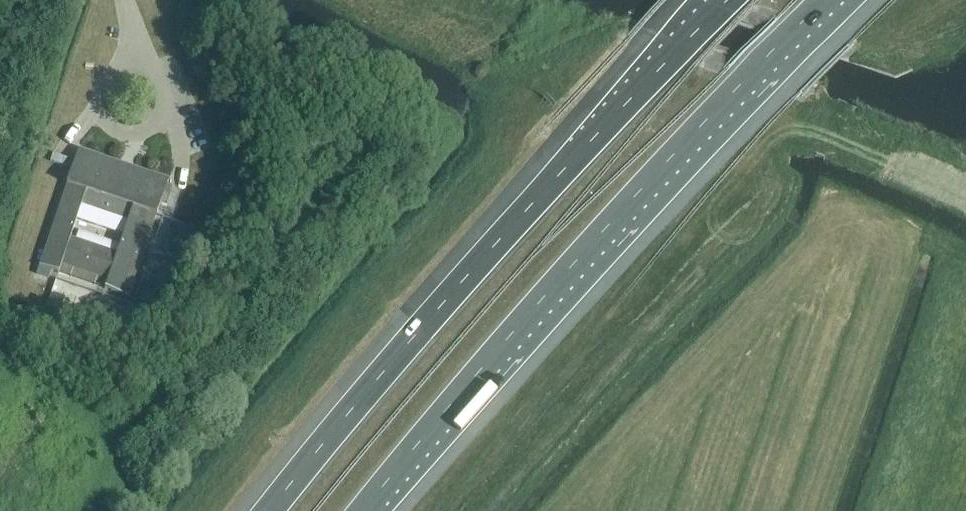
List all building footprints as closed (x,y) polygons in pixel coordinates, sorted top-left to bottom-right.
[(129,298),(130,297),(121,294),(148,213),(157,216),(169,181),(79,151),(67,186),(68,186),(41,267),(39,266),(39,268),(58,274),(61,266),(108,281),(105,290),(129,298)]
